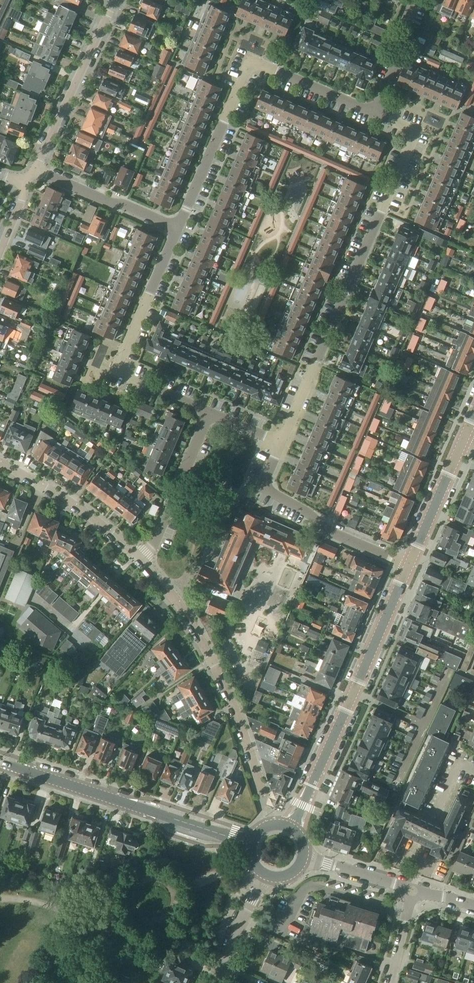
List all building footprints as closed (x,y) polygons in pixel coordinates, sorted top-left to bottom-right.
[(6,10),(10,0),(5,0),(1,8),(6,10)] [(12,8),(13,7),(17,9),(21,0),(13,0),(10,7),(12,8)] [(149,0),(145,0),(139,12),(158,20),(163,9),(169,12),(170,8),(164,5),(163,6),(149,0)] [(237,16),(285,37),(295,14),(263,0),(244,0),(240,8),(237,16)] [(315,7),(328,12),(331,5),(320,0),(318,0),(315,7)] [(330,12),(335,14),(338,7),(340,9),(344,0),(334,0),(329,11),(330,12)] [(454,10),(458,0),(445,0),(443,5),(454,10)] [(468,15),(473,1),(473,0),(461,0),(457,11),(468,15)] [(183,5),(178,3),(175,10),(189,16),(192,10),(192,9),(183,5)] [(60,5),(56,15),(74,23),(78,13),(60,5)] [(186,51),(180,64),(205,74),(231,15),(208,5),(188,51),(186,51)] [(307,5),(301,17),(307,20),(313,7),(307,5)] [(8,17),(14,19),(14,20),(18,22),(22,12),(17,10),(17,9),(13,7),(12,8),(8,17)] [(323,11),(322,10),(318,21),(328,26),(332,15),(329,13),(323,11)] [(49,11),(44,21),(52,25),(69,33),(74,23),(56,15),(49,11)] [(14,19),(8,17),(3,27),(9,30),(14,20),(14,19)] [(135,17),(129,30),(149,38),(155,24),(148,21),(148,22),(135,17)] [(377,19),(372,17),(367,30),(385,38),(388,31),(375,25),(377,19)] [(183,28),(174,24),(171,31),(181,35),(183,28)] [(52,25),(47,34),(65,43),(69,33),(52,25)] [(3,27),(0,34),(0,38),(5,40),(9,30),(3,27)] [(294,46),(304,51),(305,51),(313,33),(313,32),(302,27),(294,46)] [(41,33),(37,42),(60,53),(65,43),(47,34),(47,35),(41,33)] [(305,51),(304,51),(316,56),(324,38),(313,33),(305,51)] [(143,42),(126,35),(122,46),(139,53),(141,46),(151,50),(153,45),(144,41),(143,42)] [(384,40),(374,35),(371,42),(381,46),(384,40)] [(433,36),(429,43),(438,47),(441,39),(433,36)] [(326,60),(334,43),(324,38),(316,56),(326,60)] [(37,42),(32,53),(37,56),(55,64),(60,53),(37,42)] [(165,49),(172,52),(175,46),(168,42),(165,49)] [(337,65),(345,47),(334,43),(326,60),(337,65)] [(425,52),(434,55),(437,47),(428,44),(425,52)] [(347,69),(355,52),(345,47),(337,65),(347,69)] [(15,48),(13,54),(28,61),(31,55),(16,48),(15,48)] [(450,64),(454,54),(442,49),(438,59),(450,64)] [(159,63),(165,66),(166,67),(172,53),(165,50),(159,63)] [(120,51),(116,60),(132,67),(138,70),(142,61),(140,60),(140,59),(120,51)] [(365,56),(355,52),(347,69),(358,74),(364,58),(365,56)] [(454,54),(450,64),(460,69),(464,58),(454,54)] [(356,77),(360,79),(358,83),(366,87),(369,79),(372,80),(378,64),(364,58),(358,74),(356,77)] [(33,61),(28,74),(47,82),(50,75),(48,74),(50,70),(41,66),(41,65),(33,61)] [(130,82),(134,73),(114,64),(110,74),(130,82)] [(165,67),(157,64),(152,76),(160,79),(166,67),(165,66),(165,67)] [(409,89),(416,72),(417,70),(405,65),(397,84),(409,89)] [(416,72),(409,89),(420,94),(430,70),(419,66),(417,70),(416,72)] [(430,70),(420,94),(438,102),(449,79),(430,70)] [(24,87),(31,90),(32,88),(40,92),(42,88),(44,89),(47,82),(28,74),(25,72),(25,73),(27,74),(24,80),(27,82),(24,87)] [(1,83),(17,90),(19,83),(4,76),(1,83)] [(145,92),(152,95),(156,87),(160,79),(152,76),(145,92)] [(171,208),(222,88),(198,78),(147,198),(171,208)] [(449,79),(438,102),(452,108),(457,110),(465,93),(467,87),(449,79)] [(106,80),(101,91),(121,100),(126,89),(106,80)] [(464,105),(469,107),(473,95),(473,83),(464,105)] [(152,96),(138,90),(135,97),(148,103),(149,102),(150,102),(152,96)] [(254,112),(266,118),(276,96),(264,91),(254,112)] [(17,92),(12,104),(12,105),(35,113),(37,105),(35,104),(37,101),(29,98),(30,96),(23,93),(23,94),(17,92)] [(113,102),(120,105),(119,107),(130,112),(132,107),(115,99),(114,100),(99,93),(94,104),(109,111),(113,102)] [(284,125),(291,128),(300,107),(276,96),(266,118),(273,121),(272,123),(283,127),(284,125)] [(7,118),(20,122),(20,120),(28,123),(29,120),(32,121),(35,113),(12,105),(7,118)] [(300,107),(291,128),(298,131),(297,133),(307,138),(308,136),(315,139),(325,117),(300,107)] [(113,117),(92,108),(87,119),(108,128),(113,117)] [(456,129),(473,136),(473,118),(463,113),(456,129)] [(349,128),(325,117),(315,139),(322,142),(321,144),(331,148),(332,146),(340,150),(349,128)] [(7,135),(8,132),(24,138),(28,128),(11,122),(12,122),(7,120),(3,119),(1,125),(0,125),(0,132),(7,135)] [(87,119),(83,129),(103,138),(108,128),(87,119)] [(357,157),(364,160),(374,139),(349,128),(340,150),(346,153),(346,155),(356,159),(357,157)] [(449,144),(472,154),(473,149),(473,136),(456,129),(449,144)] [(81,132),(77,142),(98,151),(102,140),(81,132)] [(270,143),(247,133),(242,146),(264,155),(270,143)] [(0,148),(16,154),(21,144),(12,140),(12,139),(6,136),(0,134),(0,142),(2,143),(0,148)] [(374,139),(364,160),(376,166),(386,144),(374,139)] [(86,161),(88,156),(95,160),(98,154),(91,151),(74,143),(74,144),(69,154),(86,161)] [(130,143),(126,151),(141,158),(145,149),(136,145),(130,143)] [(449,144),(443,160),(465,169),(472,154),(449,144)] [(235,162),(231,171),(254,180),(257,172),(259,173),(263,163),(261,162),(264,155),(242,146),(235,162)] [(2,163),(3,161),(12,165),(16,154),(0,148),(0,162),(2,163)] [(86,161),(69,154),(66,161),(67,162),(67,163),(71,164),(71,163),(74,164),(71,170),(79,174),(81,171),(90,174),(94,165),(86,161)] [(443,160),(436,175),(459,185),(465,169),(443,160)] [(116,183),(127,188),(134,172),(123,168),(116,183)] [(106,170),(101,182),(106,184),(112,173),(106,170)] [(254,180),(231,171),(221,196),(243,205),(247,196),(249,197),(253,187),(251,187),(254,180)] [(436,175),(429,191),(452,200),(459,185),(436,175)] [(361,199),(367,187),(343,177),(338,189),(343,192),(361,199)] [(65,194),(48,187),(45,196),(70,206),(72,201),(64,198),(65,194)] [(357,209),(361,199),(343,192),(338,189),(333,199),(357,209)] [(429,191),(423,206),(445,216),(452,200),(429,191)] [(41,205),(58,212),(59,209),(67,212),(70,206),(45,196),(41,205)] [(243,205),(221,196),(210,220),(233,230),(236,221),(238,222),(242,212),(241,211),(243,205)] [(333,199),(328,211),(352,221),(357,209),(333,199)] [(58,212),(41,205),(37,213),(62,224),(64,219),(56,216),(58,212)] [(97,208),(90,205),(86,215),(93,218),(97,208)] [(423,206),(416,222),(439,232),(445,216),(423,206)] [(465,214),(472,217),(473,211),(473,210),(468,208),(465,214)] [(352,221),(328,211),(323,224),(346,234),(352,221)] [(32,224),(50,231),(58,235),(62,224),(37,213),(32,224)] [(88,234),(86,237),(99,243),(108,221),(96,215),(91,227),(88,234)] [(458,225),(464,228),(467,221),(461,219),(458,225)] [(233,230),(210,220),(199,245),(222,255),(225,248),(226,249),(231,239),(229,238),(233,230)] [(82,224),(80,231),(88,234),(91,227),(90,227),(82,224)] [(323,224),(318,236),(341,246),(346,234),(323,224)] [(418,238),(420,239),(421,236),(447,248),(450,241),(420,228),(418,233),(401,225),(396,236),(415,244),(418,238)] [(464,228),(458,225),(455,231),(461,234),(464,228)] [(116,226),(112,239),(118,240),(121,227),(116,226)] [(66,231),(75,235),(72,241),(81,245),(85,236),(80,234),(80,233),(67,228),(66,231)] [(129,239),(153,249),(158,238),(134,228),(129,239)] [(26,239),(42,246),(42,247),(47,249),(49,244),(51,239),(30,229),(26,239)] [(341,246),(318,236),(312,249),(336,259),(341,246)] [(398,238),(397,240),(393,248),(412,256),(416,245),(415,244),(396,236),(398,238)] [(124,251),(148,261),(153,249),(129,239),(124,251)] [(222,255),(199,245),(189,270),(206,277),(210,279),(213,272),(216,273),(220,263),(219,263),(222,255)] [(28,254),(43,261),(47,254),(31,247),(28,254)] [(449,247),(446,254),(450,256),(452,257),(455,250),(449,247)] [(412,256),(393,248),(389,258),(407,266),(412,256)] [(336,259),(312,249),(306,262),(332,273),(335,265),(333,265),(336,259)] [(116,269),(140,280),(148,261),(124,251),(116,269)] [(39,264),(19,255),(15,264),(30,271),(32,266),(37,268),(39,264)] [(389,258),(384,269),(402,277),(407,266),(389,258)] [(429,263),(437,267),(439,262),(431,259),(429,263)] [(332,273),(306,262),(300,276),(324,286),(326,281),(328,282),(332,273)] [(437,267),(429,263),(427,269),(435,272),(437,267)] [(30,271),(15,264),(11,274),(32,284),(35,280),(33,279),(35,274),(30,271)] [(108,288),(132,298),(140,280),(116,269),(108,288)] [(381,274),(379,278),(380,279),(380,280),(398,287),(402,277),(384,269),(382,274),(381,274)] [(210,279),(206,277),(189,270),(178,295),(195,302),(200,304),(203,297),(205,298),(209,288),(207,287),(210,279)] [(60,301),(52,319),(57,321),(78,274),(73,272),(69,281),(68,282),(66,287),(60,301)] [(67,319),(85,277),(80,275),(62,317),(67,319)] [(324,286),(300,276),(295,287),(319,297),(324,286)] [(439,285),(445,287),(448,282),(442,279),(439,285)] [(8,280),(3,292),(16,298),(16,297),(23,300),(28,290),(20,287),(21,286),(8,280)] [(373,289),(393,298),(394,298),(399,300),(403,290),(398,287),(380,280),(376,288),(375,290),(373,289)] [(58,283),(52,297),(60,301),(66,287),(60,284),(58,283)] [(430,291),(436,293),(437,292),(442,294),(445,287),(439,285),(438,287),(432,284),(430,291)] [(290,300),(313,310),(319,297),(295,287),(290,300)] [(100,307),(124,317),(132,298),(108,288),(100,307)] [(368,300),(367,302),(388,311),(389,309),(393,298),(373,289),(368,300)] [(178,295),(173,307),(194,317),(200,304),(195,302),(178,295)] [(3,299),(0,306),(3,307),(1,312),(19,320),(22,314),(20,313),(22,306),(6,300),(3,299)] [(407,304),(419,309),(420,304),(409,299),(407,304)] [(290,300),(285,311),(308,322),(313,310),(290,300)] [(434,304),(428,301),(424,309),(430,311),(434,304)] [(369,305),(365,314),(383,322),(388,311),(367,302),(367,303),(369,304),(369,305)] [(406,305),(411,307),(409,311),(416,314),(419,309),(407,304),(406,305)] [(95,318),(119,329),(124,317),(100,307),(95,318)] [(170,311),(166,319),(176,323),(179,315),(170,311)] [(308,322),(285,311),(279,324),(303,334),(308,322)] [(362,320),(360,324),(378,332),(380,328),(385,330),(387,324),(383,322),(365,314),(364,315),(363,315),(361,319),(362,320)] [(418,323),(424,326),(427,320),(421,317),(418,323)] [(90,329),(114,340),(119,329),(95,318),(90,329)] [(23,319),(21,326),(31,330),(32,330),(39,333),(42,327),(34,324),(23,319)] [(148,340),(145,348),(163,356),(169,339),(164,337),(168,326),(161,323),(153,340),(152,342),(148,340)] [(424,326),(418,323),(415,330),(422,332),(424,326)] [(465,323),(463,328),(473,333),(473,323),(473,326),(465,323)] [(279,324),(274,336),(280,339),(297,346),(303,334),(279,324)] [(360,324),(356,335),(374,343),(378,332),(360,324)] [(2,341),(5,335),(17,340),(18,339),(26,342),(31,330),(21,326),(19,325),(17,331),(0,325),(0,341),(2,341)] [(70,386),(92,337),(69,327),(58,352),(64,354),(59,366),(53,363),(48,376),(70,386)] [(163,356),(162,358),(171,362),(171,360),(174,361),(182,342),(181,342),(186,332),(185,331),(187,328),(184,327),(183,330),(181,329),(176,340),(175,342),(169,339),(163,356)] [(408,339),(411,340),(417,343),(420,337),(414,335),(415,332),(411,331),(408,339)] [(454,338),(454,339),(473,347),(473,337),(467,334),(461,331),(457,339),(454,338)] [(193,347),(185,366),(196,370),(204,352),(203,351),(209,337),(205,335),(199,349),(193,347)] [(353,341),(351,346),(369,354),(374,343),(356,335),(355,336),(353,336),(352,340),(353,341)] [(280,339),(274,336),(269,348),(292,359),(297,346),(280,339)] [(456,349),(460,351),(473,357),(473,347),(454,339),(453,343),(457,345),(456,349)] [(417,343),(411,340),(407,350),(413,353),(417,343)] [(5,357),(8,350),(6,350),(9,344),(2,341),(0,341),(0,354),(5,357)] [(182,342),(174,361),(185,366),(193,347),(192,347),(194,343),(189,342),(188,345),(182,342)] [(204,352),(196,370),(207,375),(215,357),(214,356),(219,345),(214,344),(210,354),(204,352)] [(347,356),(346,356),(365,364),(369,354),(351,346),(347,356)] [(227,358),(231,350),(225,348),(222,356),(227,358)] [(453,348),(449,357),(471,366),(473,358),(473,357),(460,351),(456,349),(453,348)] [(399,353),(391,350),(389,357),(396,360),(399,353)] [(237,366),(229,384),(240,389),(248,371),(247,370),(241,368),(246,357),(241,355),(236,366),(237,366)] [(341,362),(340,366),(359,375),(363,377),(368,366),(365,365),(365,364),(346,356),(347,356),(344,355),(344,357),(342,357),(340,361),(341,362)] [(215,357),(207,375),(218,380),(226,361),(215,357)] [(408,357),(405,363),(411,366),(414,359),(408,357)] [(449,357),(446,366),(467,375),(471,366),(449,357)] [(248,371),(240,389),(251,394),(259,375),(258,375),(252,372),(257,362),(252,359),(247,370),(248,371)] [(22,360),(19,367),(29,371),(32,365),(22,360)] [(226,361),(218,380),(229,384),(237,366),(236,366),(226,361)] [(405,363),(402,369),(408,372),(411,366),(405,363)] [(259,375),(251,394),(253,395),(252,396),(261,400),(262,398),(269,381),(264,379),(264,377),(263,377),(268,367),(267,366),(263,364),(258,375),(259,375)] [(461,375),(442,367),(437,377),(456,385),(461,375)] [(20,374),(16,383),(24,386),(27,378),(20,374)] [(269,381),(262,398),(280,406),(283,398),(279,397),(287,377),(280,374),(275,384),(269,381)] [(335,376),(331,387),(355,398),(360,386),(335,376)] [(437,377),(433,387),(452,395),(456,385),(437,377)] [(386,392),(389,385),(377,381),(375,388),(386,392)] [(400,384),(394,382),(391,389),(396,391),(400,384)] [(10,389),(7,397),(8,397),(16,401),(17,402),(17,401),(24,386),(16,383),(13,390),(10,389)] [(41,383),(38,390),(64,401),(67,394),(41,383)] [(327,399),(350,409),(355,398),(331,387),(330,388),(332,389),(327,399)] [(433,387),(429,397),(448,405),(452,395),(433,387)] [(80,390),(70,412),(107,428),(109,423),(122,428),(129,411),(80,390)] [(33,391),(30,398),(59,410),(62,403),(33,391)] [(8,397),(5,404),(14,408),(16,401),(8,397)] [(424,407),(431,410),(443,415),(448,405),(429,397),(424,407)] [(345,420),(350,409),(327,399),(322,410),(345,420)] [(139,402),(134,413),(140,415),(145,404),(139,402)] [(146,418),(150,407),(145,404),(140,415),(146,418)] [(384,404),(381,411),(387,414),(390,407),(384,404)] [(151,420),(156,409),(150,407),(146,418),(151,420)] [(16,422),(20,412),(14,410),(12,415),(10,420),(16,422)] [(322,410),(318,421),(340,431),(345,420),(322,410)] [(430,413),(423,410),(419,419),(438,428),(442,418),(430,412),(430,413)] [(5,429),(9,420),(10,420),(12,415),(6,412),(3,421),(0,420),(0,427),(5,429)] [(171,412),(165,426),(181,432),(185,422),(176,418),(177,415),(171,412)] [(131,419),(130,424),(138,427),(140,423),(131,419)] [(419,419),(415,429),(434,437),(438,428),(419,419)] [(318,421),(313,433),(330,440),(336,443),(340,431),(318,421)] [(378,425),(372,422),(369,430),(375,432),(378,425)] [(11,427),(4,442),(15,447),(22,432),(24,426),(17,423),(15,424),(13,424),(12,424),(11,427)] [(159,423),(154,434),(176,443),(181,432),(165,426),(159,423)] [(22,432),(15,447),(25,452),(32,437),(35,429),(25,424),(24,426),(22,432)] [(415,429),(410,439),(429,447),(434,437),(415,429)] [(308,444),(325,451),(330,440),(313,433),(308,444)] [(125,434),(123,438),(132,442),(134,443),(135,441),(136,438),(131,436),(125,434)] [(154,434),(150,444),(150,445),(156,447),(172,454),(176,443),(154,434)] [(104,450),(111,456),(116,450),(109,444),(110,443),(103,438),(97,445),(104,450)] [(410,439),(406,449),(425,458),(429,447),(410,439)] [(53,447),(44,461),(54,467),(62,453),(63,453),(66,447),(57,441),(53,447)] [(43,442),(34,456),(44,462),(44,461),(53,447),(43,442)] [(150,444),(145,455),(146,456),(151,458),(167,465),(172,454),(156,447),(150,445),(150,444)] [(325,451),(308,444),(303,455),(320,463),(326,465),(330,454),(325,451)] [(363,444),(360,451),(366,454),(369,447),(363,444)] [(81,465),(72,479),(82,485),(91,471),(94,467),(88,463),(96,450),(92,447),(88,453),(84,459),(81,465)] [(346,461),(351,463),(356,452),(351,450),(349,455),(346,461)] [(62,453),(54,467),(63,473),(71,459),(63,453),(62,453)] [(429,463),(409,454),(405,463),(425,472),(429,463)] [(298,466),(315,474),(320,463),(303,455),(298,466)] [(362,464),(364,458),(358,456),(356,461),(362,464)] [(151,458),(145,472),(151,475),(153,471),(163,476),(167,465),(151,458)] [(71,459),(63,473),(72,479),(81,465),(77,463),(71,459)] [(362,464),(356,461),(351,472),(357,475),(362,464)] [(401,471),(421,481),(425,472),(405,463),(401,471)] [(129,469),(138,477),(143,472),(133,464),(129,469)] [(315,474),(298,466),(293,476),(292,475),(291,477),(316,488),(321,476),(315,474)] [(111,469),(106,474),(110,477),(115,472),(111,469)] [(421,481),(401,471),(397,480),(417,489),(421,481)] [(346,474),(341,472),(336,483),(341,485),(346,474)] [(98,474),(87,488),(96,495),(107,481),(110,477),(106,474),(103,478),(98,474)] [(311,499),(316,488),(291,477),(286,488),(311,499)] [(347,483),(353,485),(355,480),(349,477),(347,483)] [(397,480),(393,488),(413,497),(417,489),(397,480)] [(107,481),(96,495),(105,502),(116,488),(107,481)] [(116,488),(105,502),(114,509),(132,486),(129,483),(124,488),(119,484),(116,488)] [(353,485),(347,483),(344,490),(350,492),(353,485)] [(470,483),(465,494),(473,498),(473,485),(470,483)] [(132,486),(114,509),(123,516),(137,497),(131,493),(132,492),(135,488),(132,486)] [(137,497),(123,516),(132,523),(132,522),(134,524),(137,522),(139,518),(137,516),(143,509),(146,505),(141,500),(145,495),(150,499),(155,493),(146,486),(137,497)] [(11,493),(0,488),(0,506),(4,508),(11,493)] [(391,496),(399,499),(397,505),(410,511),(415,501),(393,492),(391,496)] [(465,494),(460,506),(473,512),(473,498),(465,494)] [(348,498),(342,495),(340,501),(346,504),(348,498)] [(15,499),(7,521),(14,523),(12,527),(18,529),(24,514),(23,514),(27,504),(15,499)] [(335,513),(341,515),(346,504),(340,501),(335,513)] [(394,510),(387,506),(385,510),(408,521),(408,520),(407,519),(410,511),(397,505),(394,510)] [(472,525),(473,521),(473,512),(460,506),(455,518),(472,525)] [(383,514),(391,518),(389,523),(404,530),(408,521),(385,510),(383,514)] [(256,541),(288,555),(290,552),(303,558),(302,560),(311,564),(319,546),(296,536),(297,533),(263,518),(262,519),(254,516),(254,517),(241,511),(238,518),(236,518),(230,532),(232,532),(215,571),(206,568),(200,583),(212,589),(205,604),(209,605),(206,612),(226,620),(233,604),(226,601),(228,595),(232,596),(256,541)] [(47,519),(36,514),(29,530),(41,535),(41,533),(47,519)] [(47,519),(41,533),(41,535),(51,539),(58,523),(47,519)] [(404,530),(389,523),(382,537),(394,542),(396,537),(400,539),(404,530)] [(446,526),(442,534),(468,545),(472,537),(473,538),(473,531),(469,529),(467,535),(446,526)] [(57,532),(50,548),(60,552),(61,552),(61,551),(68,537),(57,532)] [(458,551),(458,550),(468,554),(471,547),(468,546),(468,545),(442,534),(438,543),(458,551)] [(61,552),(57,556),(64,562),(67,558),(70,556),(71,557),(73,554),(76,547),(78,549),(81,542),(68,537),(61,551),(61,552)] [(338,549),(321,542),(317,552),(334,559),(338,549)] [(14,551),(0,546),(0,585),(14,551)] [(64,562),(60,566),(70,574),(85,557),(80,553),(82,552),(78,549),(76,547),(73,554),(71,557),(70,556),(67,558),(64,562)] [(459,565),(467,569),(469,564),(461,560),(460,563),(435,551),(431,560),(444,566),(444,565),(450,568),(451,566),(457,569),(459,565)] [(313,561),(322,565),(325,557),(316,554),(313,561)] [(357,569),(363,572),(379,578),(383,569),(349,555),(345,564),(357,569)] [(85,557),(70,574),(78,581),(93,564),(85,557)] [(310,572),(318,576),(323,566),(314,562),(310,572)] [(93,564),(78,581),(79,582),(79,581),(87,588),(87,589),(87,590),(102,572),(93,564)] [(441,590),(462,598),(468,584),(467,583),(445,574),(429,567),(424,578),(440,585),(441,584),(443,585),(441,590)] [(38,577),(20,569),(7,598),(25,606),(38,577)] [(363,572),(357,569),(353,579),(375,588),(379,578),(363,572)] [(102,572),(87,590),(95,596),(99,592),(100,593),(102,594),(103,595),(104,596),(115,582),(114,582),(113,580),(111,579),(102,572)] [(324,594),(339,601),(348,605),(364,611),(368,604),(344,593),(346,591),(310,575),(307,581),(314,584),(312,589),(318,592),(322,583),(327,586),(324,594)] [(41,597),(49,588),(48,586),(53,580),(49,576),(43,582),(45,584),(37,593),(41,597)] [(353,579),(349,590),(354,592),(370,599),(375,588),(353,579)] [(115,582),(104,596),(109,600),(105,605),(108,607),(104,610),(106,612),(124,590),(115,582)] [(422,582),(417,592),(437,600),(441,590),(439,589),(422,582)] [(49,588),(41,597),(46,601),(54,591),(49,588)] [(124,590),(106,612),(111,616),(114,612),(113,611),(117,607),(122,611),(133,597),(124,590)] [(50,605),(58,596),(54,591),(46,601),(50,605)] [(417,592),(414,600),(416,601),(433,608),(438,610),(441,602),(437,600),(417,592)] [(57,611),(65,602),(60,597),(52,607),(57,611)] [(122,611),(115,618),(118,621),(121,618),(127,623),(142,605),(133,597),(122,611)] [(298,599),(295,607),(302,610),(305,602),(298,599)] [(411,612),(427,619),(426,623),(437,628),(444,631),(446,632),(468,642),(473,629),(473,626),(453,617),(438,610),(433,608),(416,601),(411,612)] [(65,602),(57,611),(62,615),(70,606),(65,602)] [(364,611),(348,605),(344,615),(360,622),(364,611)] [(70,606),(62,615),(67,619),(75,610),(70,606)] [(53,649),(60,632),(35,610),(24,623),(38,633),(34,641),(53,649)] [(72,624),(80,614),(75,610),(67,619),(72,624)] [(358,629),(357,628),(360,622),(344,615),(338,612),(334,623),(355,632),(356,631),(357,631),(358,629)] [(142,613),(102,661),(111,668),(148,625),(150,626),(154,621),(148,616),(147,617),(142,613)] [(406,617),(403,626),(426,635),(430,637),(434,629),(406,617)] [(284,631),(305,639),(307,635),(320,640),(323,632),(289,619),(284,631)] [(311,626),(320,630),(323,623),(314,619),(311,626)] [(79,628),(84,632),(83,633),(88,637),(96,628),(91,624),(90,625),(85,621),(79,628)] [(148,625),(111,668),(121,676),(161,628),(155,623),(156,622),(154,621),(150,626),(148,625)] [(355,637),(354,635),(355,632),(339,625),(334,623),(330,621),(326,629),(343,636),(342,638),(351,641),(352,640),(354,639),(355,637)] [(403,626),(398,636),(403,638),(405,639),(415,643),(419,645),(416,652),(425,656),(457,670),(458,668),(460,669),(462,665),(464,660),(462,659),(462,658),(442,649),(423,641),(426,635),(403,626)] [(96,628),(88,637),(93,641),(100,632),(96,628)] [(437,628),(434,634),(441,637),(444,631),(437,628)] [(98,645),(105,636),(100,632),(93,641),(98,645)] [(154,649),(150,652),(154,658),(158,655),(161,659),(175,649),(167,639),(154,649)] [(321,641),(319,645),(345,656),(349,646),(333,639),(330,645),(321,641)] [(265,651),(268,643),(259,640),(256,648),(265,651)] [(67,641),(60,649),(65,654),(73,645),(67,641)] [(280,642),(276,652),(280,654),(281,653),(282,649),(285,644),(280,642)] [(299,649),(308,653),(310,648),(301,644),(299,649)] [(319,645),(319,646),(324,648),(322,653),(326,655),(324,660),(340,667),(345,656),(319,645)] [(401,646),(396,657),(397,658),(397,657),(420,668),(425,656),(416,652),(415,653),(401,646)] [(32,651),(25,649),(22,657),(30,660),(32,651)] [(160,669),(156,674),(158,677),(182,659),(175,649),(161,659),(157,662),(161,667),(159,669),(160,669)] [(32,663),(42,667),(45,658),(36,655),(32,663)] [(397,658),(392,668),(413,677),(415,678),(420,668),(397,657),(397,658)] [(182,659),(158,677),(160,680),(171,673),(176,679),(189,669),(182,659)] [(307,659),(305,664),(310,666),(315,669),(316,668),(319,670),(335,677),(340,667),(324,660),(321,666),(307,659)] [(52,662),(50,668),(65,672),(67,666),(54,661),(52,662)] [(66,673),(64,680),(73,682),(77,669),(67,666),(65,672),(66,673)] [(88,668),(79,666),(75,683),(84,684),(88,668)] [(267,672),(279,677),(281,671),(270,666),(267,672)] [(391,667),(386,677),(387,678),(408,688),(410,689),(415,678),(413,677),(392,668),(391,667)] [(319,670),(314,681),(331,688),(335,677),(319,670)] [(455,673),(449,687),(467,695),(473,680),(455,673)] [(180,685),(184,692),(172,699),(175,703),(182,699),(186,696),(201,688),(194,677),(180,685)] [(387,678),(383,688),(403,698),(408,688),(387,678)] [(302,684),(297,695),(322,706),(327,695),(310,688),(302,684)] [(96,686),(88,695),(103,700),(107,695),(96,686)] [(182,699),(186,705),(178,709),(181,714),(192,707),(207,699),(201,688),(186,696),(182,699)] [(382,688),(377,699),(398,709),(403,698),(383,688),(382,688)] [(147,694),(143,689),(131,700),(137,708),(146,702),(142,696),(147,694)] [(257,690),(252,702),(258,704),(263,692),(257,690)] [(127,703),(130,700),(124,693),(114,703),(128,708),(129,704),(127,703)] [(288,700),(287,704),(294,707),(301,710),(318,717),(322,706),(297,695),(295,694),(292,702),(288,700)] [(176,717),(179,722),(195,712),(202,724),(210,719),(207,713),(213,710),(207,699),(192,707),(181,714),(176,717)] [(8,729),(11,731),(10,732),(19,735),(24,717),(23,717),(25,712),(20,710),(22,703),(16,701),(15,705),(16,705),(8,729)] [(154,701),(143,708),(147,714),(152,716),(160,711),(154,701)] [(3,704),(0,715),(0,727),(8,729),(16,705),(15,705),(8,703),(7,705),(3,704)] [(441,704),(400,793),(404,795),(402,800),(407,802),(421,809),(451,743),(446,740),(450,733),(445,732),(455,711),(441,704)] [(34,724),(31,733),(33,737),(38,739),(40,732),(42,732),(46,720),(47,715),(50,708),(45,707),(44,710),(41,712),(36,710),(34,716),(32,721),(34,724)] [(294,707),(289,718),(292,719),(296,721),(313,728),(318,717),(301,710),(294,707)] [(376,707),(371,719),(372,720),(393,729),(398,718),(376,707)] [(42,732),(40,732),(38,739),(50,743),(55,727),(56,725),(60,713),(61,709),(56,708),(53,715),(54,715),(53,717),(47,715),(46,720),(42,732)] [(160,711),(152,716),(169,721),(171,719),(164,708),(160,711)] [(132,724),(137,712),(131,709),(126,721),(132,724)] [(56,725),(55,727),(50,743),(62,747),(64,739),(62,739),(66,727),(65,726),(66,726),(60,724),(63,714),(60,713),(56,725)] [(83,754),(90,756),(98,735),(102,736),(108,719),(99,715),(95,723),(96,724),(93,732),(85,728),(76,751),(78,752),(78,754),(81,756),(83,754)] [(62,739),(64,739),(62,747),(67,748),(70,747),(73,737),(76,736),(77,730),(78,726),(71,723),(73,717),(69,716),(66,727),(62,739)] [(156,720),(143,717),(142,722),(155,725),(156,720)] [(264,724),(248,717),(253,731),(259,734),(274,740),(273,742),(280,745),(278,750),(284,752),(299,759),(304,747),(289,741),(283,738),(286,733),(266,725),(264,724)] [(179,736),(182,729),(158,719),(155,725),(179,736)] [(268,720),(266,725),(286,733),(299,739),(301,736),(308,739),(313,728),(296,721),(292,730),(286,727),(285,729),(280,726),(268,720)] [(372,720),(367,730),(388,739),(393,729),(372,720)] [(203,732),(215,737),(221,724),(213,721),(206,725),(203,732)] [(367,730),(363,740),(383,749),(388,739),(367,730)] [(150,737),(145,748),(152,751),(158,735),(152,732),(150,737)] [(212,738),(204,735),(201,741),(209,744),(212,738)] [(111,741),(103,738),(95,757),(109,763),(114,750),(116,751),(120,741),(112,738),(111,741)] [(361,739),(357,750),(358,750),(378,760),(383,749),(363,740),(361,739)] [(273,747),(255,740),(258,749),(261,757),(279,765),(294,771),(295,769),(299,759),(284,752),(278,750),(273,747)] [(119,757),(122,758),(120,764),(133,770),(141,750),(125,743),(119,757)] [(224,780),(218,796),(224,799),(223,801),(228,803),(229,801),(230,801),(235,791),(239,793),(241,787),(238,785),(238,783),(229,779),(237,761),(235,760),(238,754),(236,748),(233,747),(227,761),(221,776),(220,779),(224,780)] [(170,757),(161,778),(173,784),(175,779),(179,781),(184,770),(185,770),(187,764),(192,752),(186,749),(181,761),(170,757)] [(353,760),(374,770),(378,760),(358,750),(353,760)] [(141,771),(150,775),(150,776),(156,779),(156,777),(157,778),(163,763),(147,756),(144,763),(141,771)] [(279,765),(261,757),(267,774),(272,790),(278,788),(280,793),(281,794),(287,792),(296,772),(294,771),(279,765)] [(217,770),(215,773),(221,776),(227,761),(221,758),(217,770)] [(347,771),(366,780),(368,781),(369,781),(374,770),(353,760),(352,759),(347,771)] [(179,781),(178,785),(189,790),(192,782),(194,783),(200,769),(187,764),(185,770),(184,770),(179,781)] [(201,772),(194,789),(207,794),(215,776),(214,776),(215,773),(217,770),(205,764),(201,772)] [(343,769),(339,779),(341,783),(361,792),(362,790),(366,780),(347,771),(343,769)] [(366,780),(362,790),(386,801),(390,791),(368,781),(366,780)] [(330,797),(354,808),(359,796),(354,794),(355,791),(337,783),(330,797)] [(443,857),(445,852),(448,854),(457,834),(455,833),(466,810),(469,811),(473,800),(473,797),(460,791),(460,793),(458,792),(442,826),(404,808),(406,805),(407,802),(402,800),(401,803),(395,815),(397,816),(392,826),(385,842),(388,843),(387,846),(395,850),(402,835),(433,849),(432,852),(443,857)] [(14,798),(9,797),(2,816),(16,820),(22,800),(15,797),(14,798)] [(29,802),(22,800),(16,820),(29,825),(35,805),(29,803),(29,802)] [(376,811),(374,816),(377,818),(375,822),(385,825),(386,822),(393,809),(383,804),(379,813),(376,811)] [(339,805),(337,813),(338,813),(340,814),(343,815),(344,812),(346,807),(339,805)] [(40,828),(55,833),(62,814),(47,809),(40,828)] [(342,818),(350,821),(352,814),(351,814),(344,812),(343,815),(342,818)] [(350,821),(349,824),(363,829),(364,827),(366,822),(367,819),(352,814),(350,821)] [(70,836),(72,836),(71,838),(77,840),(78,838),(82,840),(87,824),(88,822),(83,821),(83,819),(77,817),(77,819),(76,818),(74,823),(72,822),(70,826),(72,827),(70,832),(71,832),(70,836)] [(373,823),(370,832),(380,835),(380,834),(381,835),(384,828),(385,825),(375,822),(375,824),(373,823)] [(340,825),(332,823),(330,828),(327,829),(325,834),(327,836),(324,845),(332,848),(340,825)] [(81,841),(86,843),(85,845),(95,848),(97,842),(95,842),(100,828),(87,824),(82,840),(81,841)] [(344,827),(340,825),(332,848),(339,851),(345,833),(342,832),(344,827)] [(347,828),(345,833),(339,851),(348,854),(355,831),(347,828)] [(26,829),(23,839),(30,841),(33,830),(26,829)] [(115,844),(118,845),(117,851),(125,853),(127,847),(134,849),(137,841),(132,839),(133,835),(123,832),(123,833),(111,829),(109,836),(117,838),(115,844)] [(33,830),(30,841),(27,850),(34,852),(39,833),(33,830)] [(59,842),(55,855),(63,858),(67,845),(59,842)] [(460,852),(454,867),(452,871),(461,875),(469,856),(460,852)] [(469,856),(461,875),(465,876),(466,873),(472,876),(473,872),(473,858),(469,856)] [(347,903),(331,899),(329,905),(319,902),(312,926),(308,925),(303,943),(322,949),(324,944),(342,949),(344,943),(357,947),(356,949),(366,952),(370,938),(371,939),(379,913),(347,903)] [(427,922),(422,938),(434,942),(439,926),(427,922)] [(473,930),(472,930),(468,928),(469,927),(462,925),(455,948),(466,952),(473,930)] [(451,930),(439,926),(434,942),(432,946),(445,950),(451,930)] [(472,930),(473,930),(466,952),(473,954),(473,929),(473,928),(472,930)] [(287,958),(270,951),(262,969),(283,978),(289,964),(298,968),(303,957),(290,951),(287,958)] [(349,960),(354,961),(350,971),(367,979),(372,968),(369,966),(372,960),(352,953),(349,960)] [(172,982),(173,982),(174,982),(177,982),(188,982),(190,979),(188,978),(191,971),(185,968),(189,959),(179,955),(177,960),(173,958),(171,962),(168,961),(164,970),(167,971),(164,979),(172,982)] [(331,962),(322,959),(320,963),(329,967),(331,962)] [(431,974),(433,967),(415,961),(413,968),(431,974)] [(348,982),(365,982),(367,979),(350,971),(348,976),(351,977),(348,982)] [(412,971),(410,976),(422,980),(424,975),(412,971)] [(116,982),(131,982),(133,979),(120,973),(116,982)] [(315,982),(318,982),(322,982),(325,977),(318,975),(315,982)]
